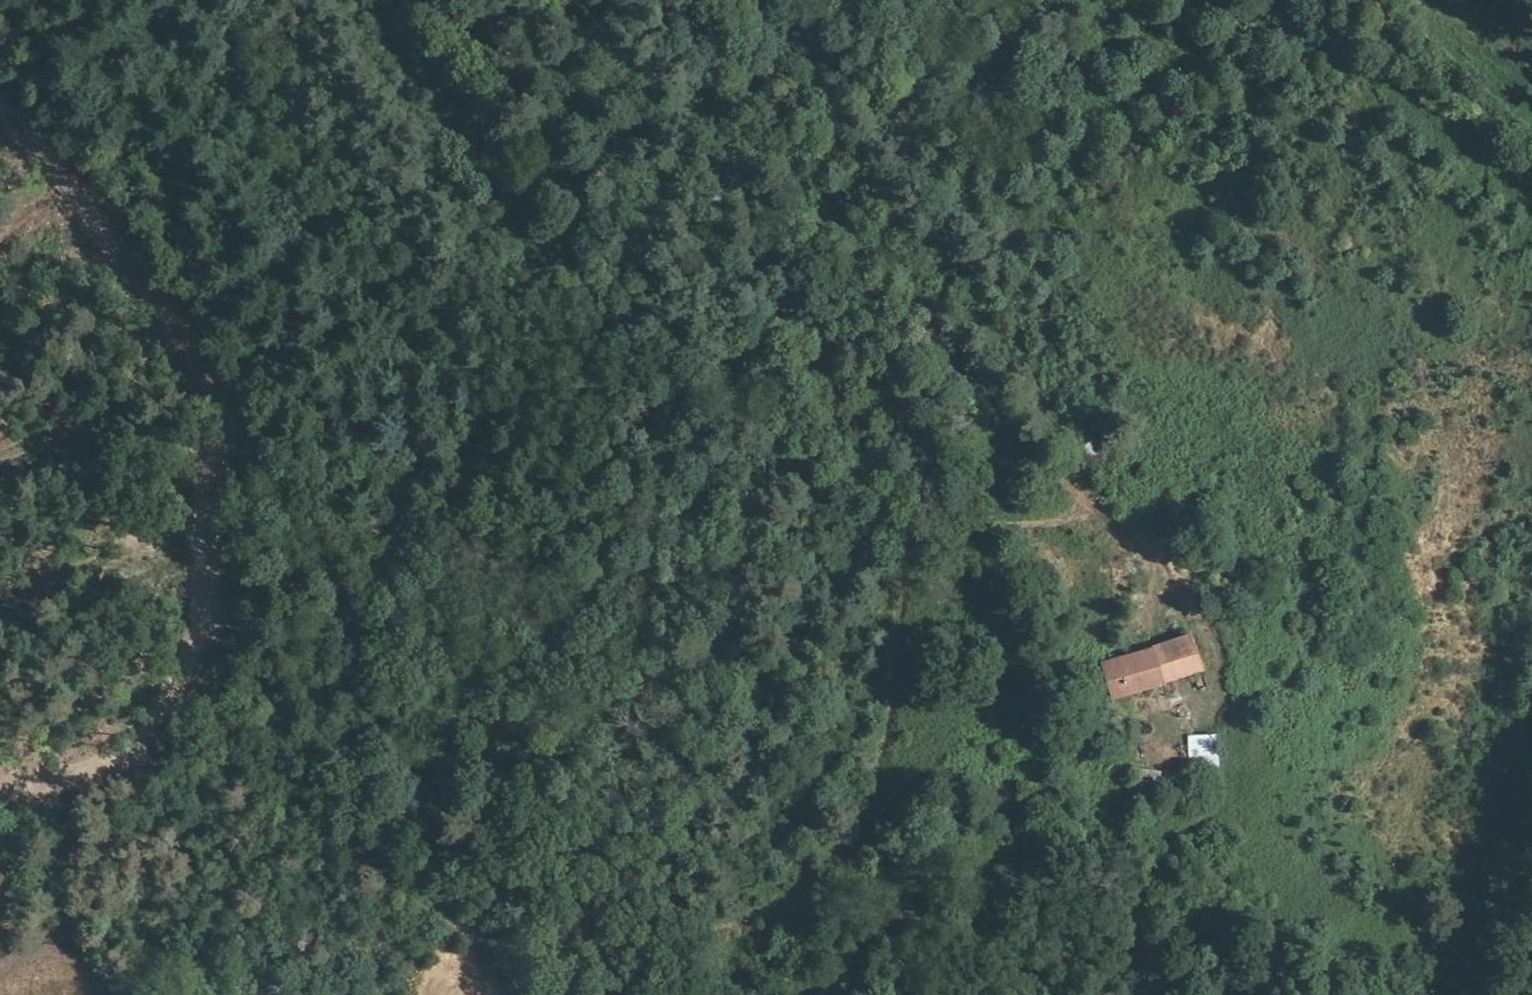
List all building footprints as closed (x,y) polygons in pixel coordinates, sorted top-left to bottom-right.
[(1107,708),(1201,675),(1189,634),(1187,629),(1093,663),(1107,708)] [(1217,731),(1187,732),(1189,777),(1219,776),(1217,731)]
